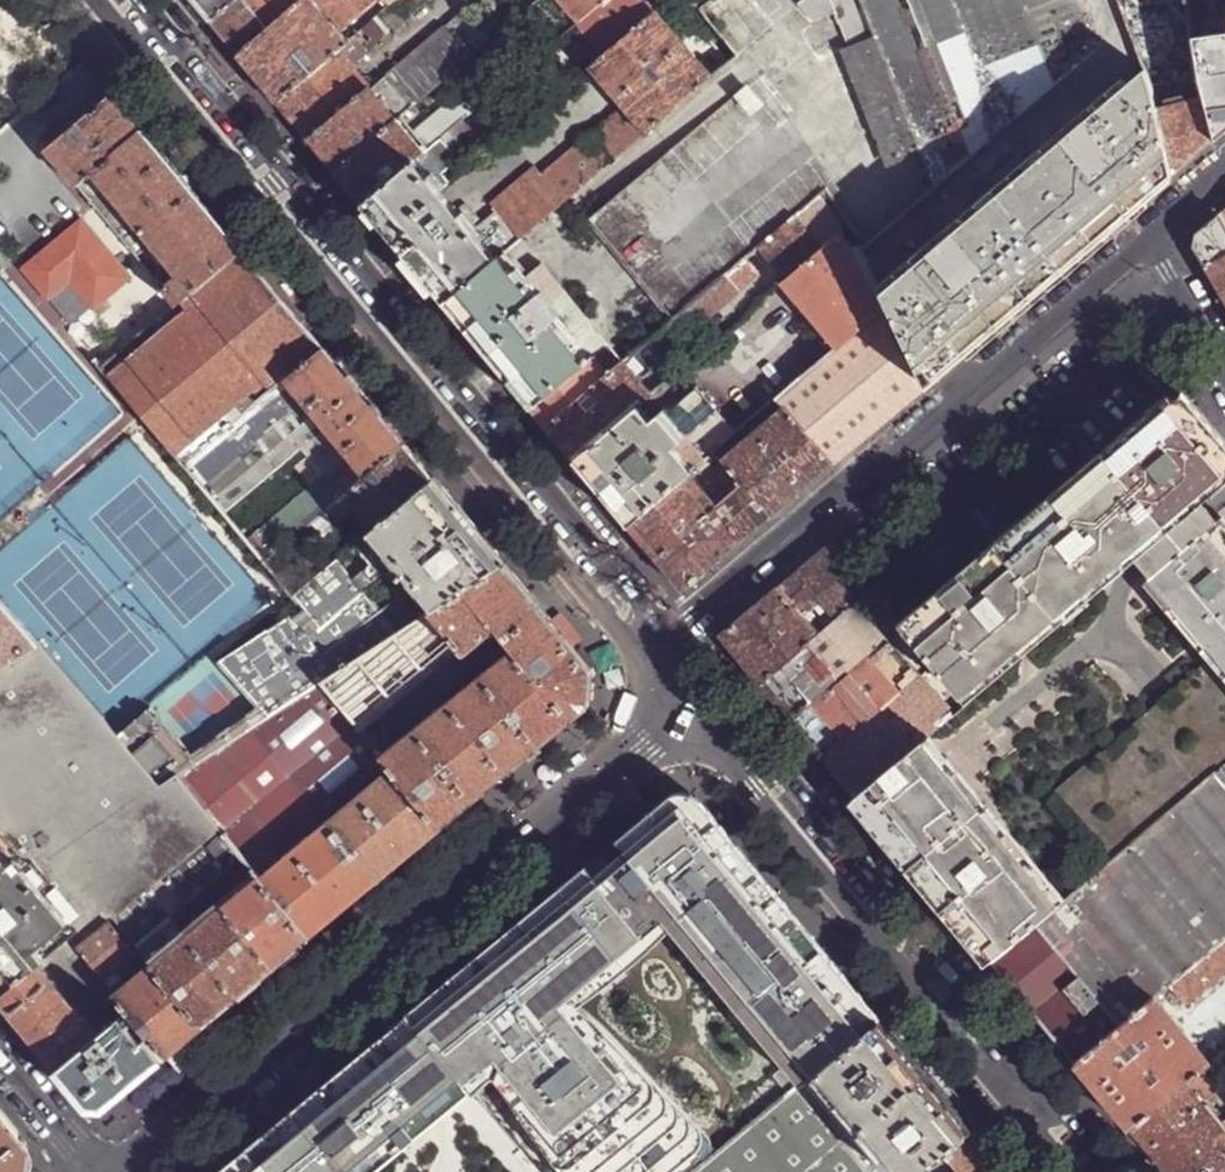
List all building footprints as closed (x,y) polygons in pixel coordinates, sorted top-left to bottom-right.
[(203,12),(213,23),(239,0),(194,0),(203,12)] [(213,23),(232,46),(240,55),(306,0),(239,0),(213,23)] [(339,33),(379,0),(306,0),(240,55),(267,88),(279,103),(348,43),(339,33)] [(513,24),(499,8),(498,0),(491,0),(448,31),(471,59),(513,24)] [(533,7),(540,0),(498,0),(499,8),(513,24),(533,7)] [(579,24),(607,0),(558,0),(579,24)] [(592,70),(660,13),(661,12),(639,0),(607,0),(579,24),(563,38),(591,71),(592,70)] [(936,189),(1127,27),(1116,0),(810,0),(802,6),(817,24),(840,20),(854,55),(881,44),(923,155),(936,189)] [(713,82),(731,67),(691,20),(661,12),(660,13),(713,82)] [(521,242),(566,205),(713,82),(660,13),(592,70),(627,112),(592,141),(590,139),(544,178),(537,170),(493,208),(497,214),(521,242)] [(311,141),(371,89),(372,90),(387,76),(377,64),(362,77),(353,68),(369,54),(368,52),(389,33),(379,15),(348,43),(279,103),(302,130),(311,141)] [(883,294),(888,306),(927,387),(964,356),(1127,219),(1144,204),(1170,181),(1153,108),(1148,84),(1127,27),(936,189),(965,225),(912,270),(883,294)] [(337,173),(398,121),(471,59),(448,31),(445,29),(387,76),(372,90),(371,89),(311,141),(330,165),(337,173)] [(1191,42),(1196,80),(1201,101),(1213,146),(1224,135),(1224,38),(1191,42)] [(923,155),(881,44),(854,55),(843,59),(886,170),(923,155)] [(753,88),(590,222),(673,322),(727,278),(746,262),(761,249),(820,200),(826,195),(762,102),(753,88)] [(473,113),(479,108),(465,92),(454,101),(464,113),(470,109),(473,113)] [(132,118),(114,95),(77,127),(48,151),(77,187),(92,174),(143,131),(132,118)] [(464,121),(473,113),(470,109),(464,113),(454,101),(411,137),(398,121),(337,173),(357,197),(364,206),(464,121)] [(1213,146),(1201,101),(1153,108),(1170,181),(1193,162),(1213,146)] [(482,144),(464,121),(364,206),(385,230),(392,239),(444,195),(442,194),(453,185),(444,175),(482,144)] [(178,278),(163,290),(177,306),(182,301),(242,251),(176,170),(143,131),(92,174),(178,278)] [(92,174),(77,187),(91,203),(112,228),(163,290),(178,278),(92,174)] [(20,269),(61,235),(57,230),(14,179),(7,185),(19,198),(10,206),(0,194),(0,265),(9,277),(19,268),(20,269)] [(0,191),(0,194),(10,206),(19,198),(7,185),(0,191)] [(936,189),(862,251),(883,294),(912,270),(965,225),(936,189)] [(484,224),(471,208),(467,207),(458,213),(444,195),(392,239),(433,288),(446,304),(502,258),(521,242),(497,214),(484,224)] [(820,200),(761,249),(789,282),(844,235),(820,200)] [(112,228),(91,203),(57,230),(61,235),(78,255),(112,228)] [(1218,215),(1193,234),(1191,246),(1219,293),(1224,303),(1224,229),(1218,215)] [(163,290),(112,228),(78,255),(37,290),(103,368),(177,306),(163,290)] [(30,282),(37,290),(78,255),(61,235),(20,269),(30,282)] [(271,256),(279,250),(266,235),(259,241),(271,256)] [(881,312),(844,235),(789,282),(784,285),(838,348),(881,312)] [(184,466),(286,380),(323,348),(276,292),(242,251),(182,301),(191,312),(112,378),(184,466)] [(533,410),(608,345),(543,266),(522,283),(511,269),(502,258),(446,304),(454,314),(465,327),(496,364),(533,410)] [(746,262),(727,278),(740,294),(759,278),(746,262)] [(20,291),(30,282),(20,269),(19,268),(9,277),(20,291)] [(673,322),(666,329),(679,345),(740,294),(727,278),(673,322)] [(884,310),(881,312),(919,394),(923,390),(927,387),(888,306),(884,310)] [(919,394),(881,312),(838,348),(778,400),(786,410),(834,465),(874,432),(919,394)] [(624,364),(608,345),(533,410),(540,418),(549,428),(624,364)] [(348,466),(353,462),(367,478),(404,447),(394,434),(368,403),(335,363),(323,348),(286,380),(303,401),(326,428),(344,451),(339,455),(348,466)] [(549,428),(576,462),(640,407),(651,398),(624,364),(549,428)] [(303,401),(286,380),(184,466),(201,488),(303,401)] [(694,472),(737,435),(698,390),(673,410),(664,412),(661,415),(684,442),(675,449),(694,472)] [(932,664),(966,703),(1083,604),(1077,596),(1126,554),(1213,655),(1045,798),(1102,866),(1216,773),(1224,783),(1224,531),(1196,496),(1224,470),(1224,446),(1218,434),(1203,416),(1181,390),(1156,411),(1065,488),(971,567),(899,627),(932,664)] [(201,488),(224,515),(321,433),(326,428),(303,401),(201,488)] [(640,407),(576,462),(582,469),(588,476),(614,507),(629,527),(689,476),(694,472),(675,449),(684,442),(661,415),(652,422),(646,414),(640,407)] [(786,410),(757,434),(804,491),(816,480),(834,465),(786,410)] [(321,433),(339,455),(344,451),(326,428),(321,433)] [(757,434),(723,463),(743,488),(770,519),(773,517),(804,491),(757,434)] [(419,465),(404,447),(367,478),(328,511),(337,521),(356,506),(373,527),(430,479),(419,465)] [(717,509),(689,476),(629,527),(642,542),(657,560),(717,509)] [(441,492),(430,479),(373,527),(353,544),(371,565),(402,602),(417,621),(431,612),(502,566),(484,544),(441,492)] [(770,519),(743,488),(717,509),(657,560),(666,571),(684,592),(768,521),(770,519)] [(337,521),(328,511),(311,525),(324,540),(341,526),(337,521)] [(371,565),(353,544),(300,588),(291,596),(298,605),(302,610),(349,665),(417,621),(402,602),(383,618),(353,580),(371,565)] [(780,584),(822,630),(853,604),(870,589),(828,545),(780,584)] [(300,588),(274,557),(265,565),(291,596),(300,588)] [(520,588),(502,566),(431,612),(456,643),(455,644),(464,654),(494,628),(493,627),(528,598),(520,588)] [(745,665),(760,684),(822,630),(780,584),(766,596),(720,635),(745,665)] [(547,621),(528,598),(493,627),(494,628),(512,650),(547,621)] [(822,630),(760,684),(774,702),(832,771),(854,797),(923,738),(952,715),(917,676),(853,604),(822,630)] [(35,647),(0,606),(0,669),(35,647)] [(176,778),(251,729),(326,681),(349,665),(302,610),(216,664),(258,712),(224,736),(224,735),(189,759),(146,710),(111,735),(158,789),(176,778)] [(349,665),(326,681),(359,724),(455,644),(456,643),(431,612),(417,621),(349,665)] [(552,626),(547,621),(512,650),(481,676),(537,747),(541,744),(585,707),(589,671),(577,657),(552,626)] [(243,860),(176,778),(158,789),(111,735),(99,722),(35,647),(0,669),(0,854),(17,875),(23,870),(76,934),(104,910),(137,950),(153,937),(172,921),(170,919),(243,860)] [(966,703),(932,664),(917,676),(952,715),(966,703)] [(505,774),(537,747),(481,676),(449,703),(505,774)] [(251,729),(326,824),(393,768),(384,756),(359,724),(326,681),(251,729)] [(393,768),(440,828),(455,815),(498,779),(505,774),(449,703),(384,756),(393,768)] [(259,880),(326,824),(251,729),(176,778),(243,860),(253,872),(258,879),(259,880)] [(1059,902),(923,738),(854,797),(903,857),(988,960),(1034,922),(1059,902)] [(560,754),(564,758),(571,752),(567,748),(560,754)] [(420,845),(440,828),(393,768),(326,824),(374,883),(392,868),(420,845)] [(1216,773),(1102,866),(1059,902),(1034,922),(1118,1027),(1224,940),(1224,783),(1216,773)] [(879,1019),(865,1001),(701,804),(695,798),(690,794),(683,793),(674,794),(670,796),(664,800),(479,954),(466,965),(445,982),(216,1171),(694,1171),(815,1073),(879,1019)] [(355,899),(374,883),(326,824),(259,880),(307,938),(355,899)] [(580,839),(586,846),(604,832),(598,824),(580,839)] [(0,854),(0,998),(37,967),(76,934),(23,870),(17,875),(0,854)] [(283,958),(307,938),(259,880),(258,879),(223,909),(271,968),(283,958)] [(249,987),(271,968),(223,909),(187,938),(235,998),(249,987)] [(186,937),(172,921),(153,937),(166,954),(186,937)] [(1074,1062),(1118,1027),(1034,922),(988,960),(1040,1021),(1074,1062)] [(75,951),(100,981),(133,953),(108,923),(75,951)] [(153,937),(137,950),(151,966),(160,959),(166,954),(153,937)] [(151,966),(200,1027),(212,1017),(218,1012),(235,998),(187,938),(186,937),(166,954),(160,959),(151,966)] [(1224,1052),(1224,940),(1118,1027),(1074,1062),(1105,1100),(1129,1129),(1187,1083),(1203,1070),(1224,1052)] [(182,1042),(200,1027),(151,966),(113,997),(131,1018),(132,1017),(141,1017),(149,1027),(147,1036),(146,1037),(163,1058),(182,1042)] [(56,1070),(95,1037),(37,967),(0,998),(0,1003),(56,1070)] [(137,1080),(163,1058),(146,1037),(141,1041),(121,1016),(95,1037),(56,1070),(63,1079),(80,1100),(110,1102),(137,1080)] [(879,1019),(815,1073),(897,1171),(923,1171),(943,1156),(973,1131),(956,1111),(927,1077),(909,1055),(888,1029),(879,1019)] [(1203,1070),(1187,1083),(1129,1129),(1165,1171),(1224,1171),(1224,1097),(1203,1070)] [(694,1171),(897,1171),(815,1073),(694,1171)] [(0,1115),(0,1171),(22,1171),(24,1145),(0,1115)] [(973,1131),(943,1156),(957,1171),(999,1171),(1004,1169),(988,1150),(986,1148),(973,1131)]
